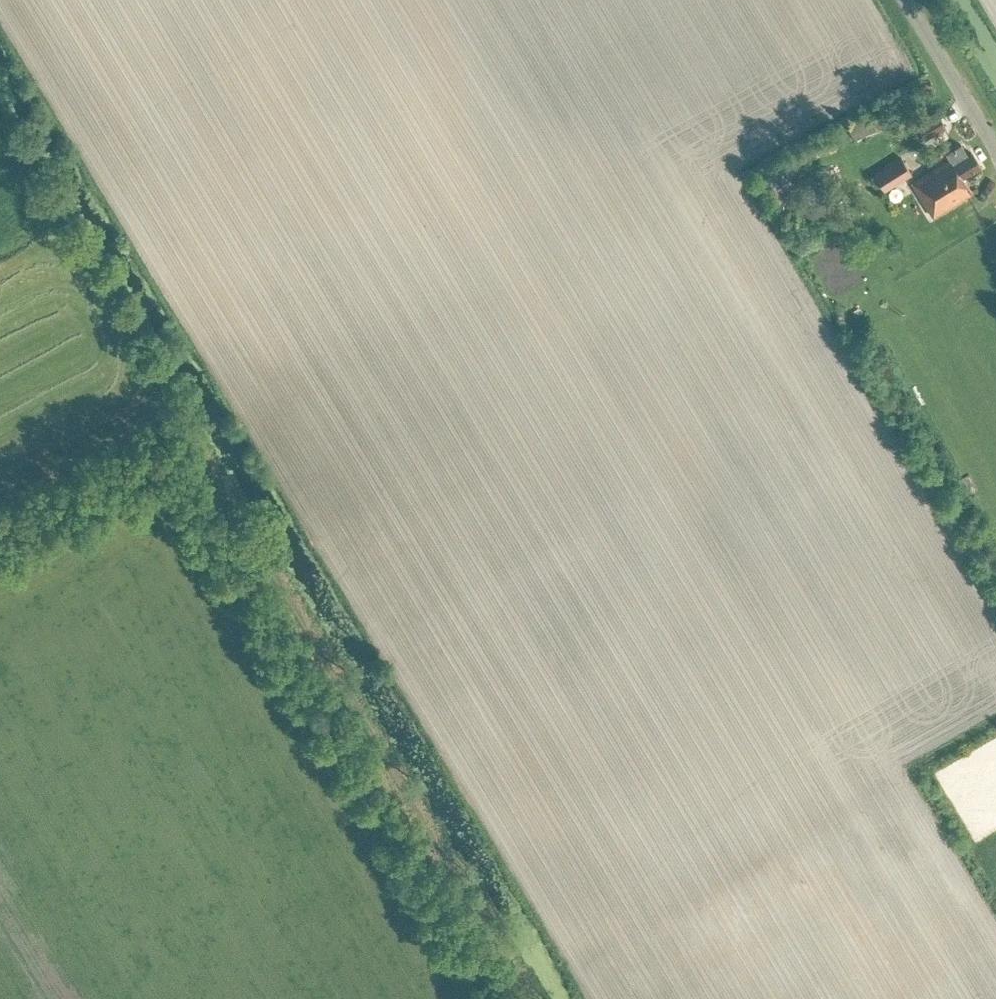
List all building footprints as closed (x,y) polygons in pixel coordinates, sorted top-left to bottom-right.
[(926,136),(947,126),(939,111),(918,122),(926,136)] [(961,175),(981,164),(972,150),(969,152),(962,141),(947,149),(951,156),(912,180),(934,214),(971,190),(961,175)] [(886,189),(914,173),(902,154),(874,170),(886,189)]
